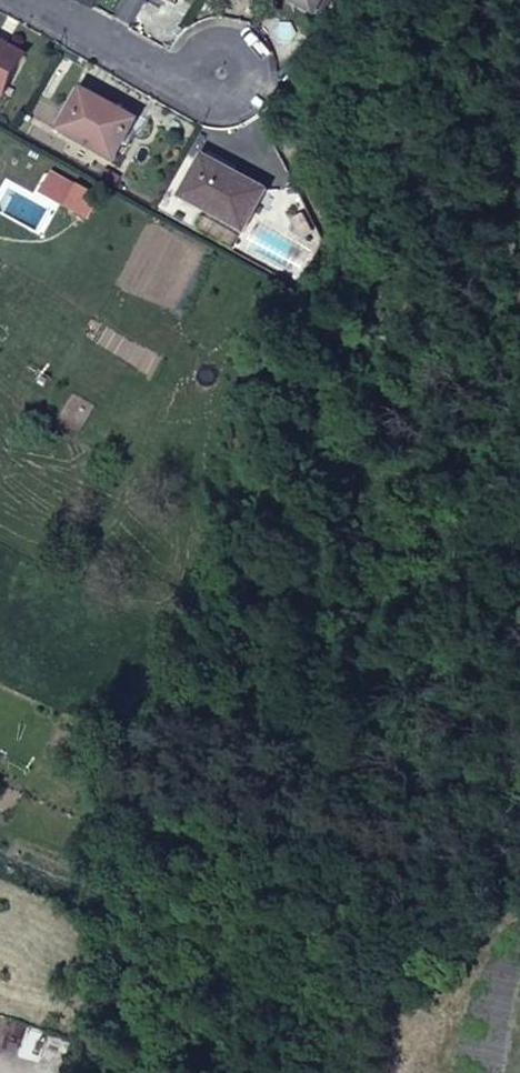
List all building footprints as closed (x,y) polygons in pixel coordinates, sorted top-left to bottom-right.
[(314,14),(322,0),(288,0),(314,14)] [(0,43),(0,95),(2,96),(24,57),(0,43)] [(136,121),(83,91),(60,131),(114,162),(136,121)] [(265,192),(203,158),(182,198),(243,233),(265,192)]
